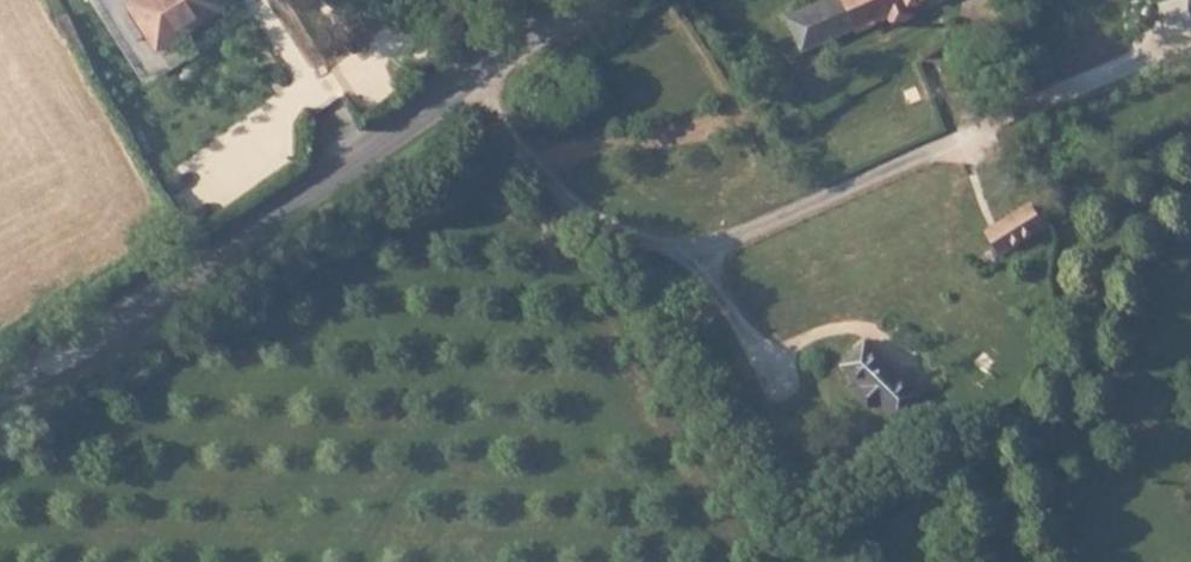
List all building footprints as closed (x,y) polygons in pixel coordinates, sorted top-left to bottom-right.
[(226,0),(152,0),(144,5),(169,47),(231,9),(226,0)] [(839,6),(789,30),(801,55),(852,29),(856,37),(926,0),(836,0),(839,6)] [(1040,229),(1029,205),(991,229),(1000,248),(1040,229)] [(902,393),(845,335),(823,357),(842,376),(829,390),(848,406),(863,389),(881,413),(902,393)]
